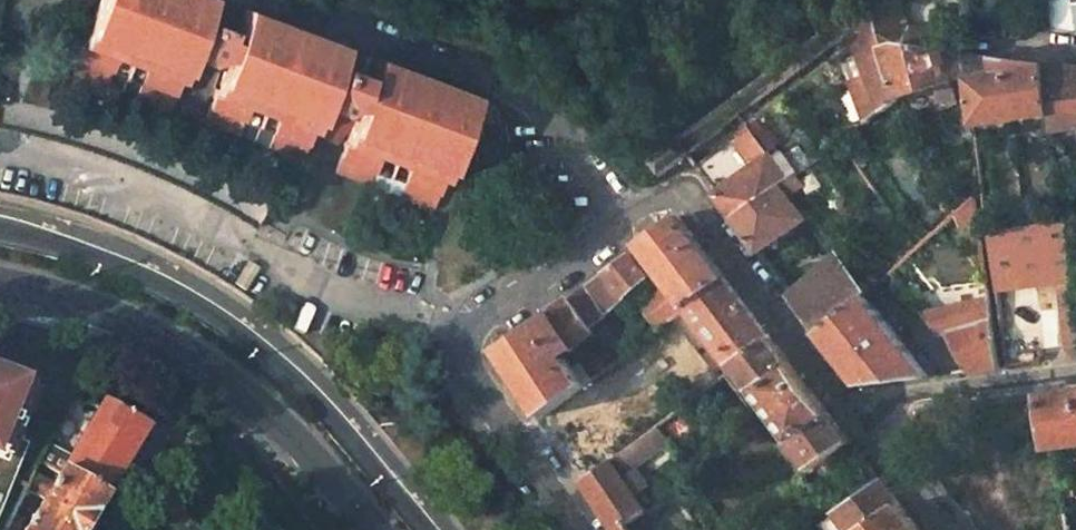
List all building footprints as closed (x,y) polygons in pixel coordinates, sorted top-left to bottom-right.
[(47,67),(80,79),(87,62),(116,74),(111,90),(143,102),(167,40),(176,43),(182,55),(195,50),(202,52),(178,115),(213,128),(218,112),(248,124),(242,139),(274,150),(289,114),(292,116),(294,130),(311,134),(321,124),(325,126),(311,164),(320,167),(344,176),(351,161),(380,172),(374,187),(406,199),(437,120),(449,88),(353,53),(341,82),(337,80),(340,69),(316,60),(311,71),(306,70),(317,40),(220,5),(209,34),(202,31),(204,24),(184,17),(181,24),(174,21),(182,0),(72,0),(47,67)] [(1071,0),(1061,0),(1048,2),(1054,33),(1075,36),(1075,25),(1072,5),(1071,0)] [(937,51),(939,32),(896,28),(895,21),(906,18),(901,4),(890,7),(889,3),(884,5),(874,12),(886,51),(900,47),(937,51)] [(978,18),(976,11),(968,13),(970,20),(978,18)] [(886,51),(874,12),(850,31),(859,55),(863,53),(884,104),(887,111),(901,100),(886,51)] [(969,72),(966,55),(937,51),(900,47),(886,51),(901,100),(969,75),(969,72)] [(993,59),(966,55),(969,72),(993,76),(993,59)] [(1049,117),(1042,65),(993,59),(993,76),(969,72),(969,75),(976,127),(1049,117)] [(1073,88),(1071,69),(1042,65),(1049,117),(1051,133),(1075,130),(1075,88),(1073,88)] [(473,97),(449,88),(437,120),(454,126),(479,120),(473,97)] [(878,107),(875,99),(864,105),(872,121),(882,114),(878,107)] [(887,111),(884,104),(878,107),(882,114),(887,111)] [(773,159),(748,126),(694,165),(734,218),(781,185),(788,180),(773,159)] [(678,142),(653,161),(661,173),(687,153),(678,142)] [(798,173),(783,152),(773,159),(788,180),(798,173)] [(806,219),(781,185),(734,218),(761,253),(806,219)] [(726,278),(677,216),(640,245),(660,272),(657,274),(665,284),(666,285),(663,288),(670,298),(677,294),(688,307),(726,278)] [(1065,222),(989,231),(997,291),(1055,285),(1065,350),(1074,358),(1075,358),(1075,306),(1073,283),(1065,222)] [(647,279),(629,253),(605,271),(624,297),(647,279)] [(858,286),(835,257),(793,296),(825,337),(826,336),(866,296),(858,286)] [(256,267),(245,260),(231,284),(242,291),(256,267)] [(624,297),(605,271),(552,313),(577,348),(598,333),(590,323),(624,297)] [(914,299),(894,271),(883,281),(902,307),(914,299)] [(773,339),(726,278),(688,307),(734,368),(739,364),(773,339)] [(876,287),(868,278),(858,286),(866,296),(876,287)] [(688,307),(677,294),(670,298),(663,288),(666,285),(665,284),(640,303),(659,329),(671,320),(688,307)] [(929,377),(866,296),(826,336),(864,386),(929,377)] [(992,318),(990,299),(949,314),(950,318),(955,331),(992,318)] [(577,348),(552,313),(500,352),(544,417),(584,387),(566,359),(578,350),(577,348)] [(955,331),(950,318),(933,324),(941,335),(947,333),(955,331)] [(998,368),(992,318),(955,331),(947,333),(968,372),(998,368)] [(713,372),(671,320),(659,329),(643,342),(683,394),(713,372)] [(853,441),(773,339),(739,364),(816,469),(826,462),(853,441)] [(816,469),(739,364),(734,368),(732,369),(810,473),(816,469)] [(6,456),(34,392),(19,385),(15,393),(0,387),(0,454),(6,456)] [(682,406),(670,389),(634,395),(656,426),(682,406)] [(1049,396),(1057,451),(1075,448),(1075,393),(1049,396)] [(656,426),(634,395),(589,428),(611,460),(656,426)] [(70,455),(57,476),(103,498),(144,430),(101,402),(88,425),(82,434),(70,455)] [(77,430),(82,434),(88,425),(82,422),(77,430)] [(621,476),(666,442),(656,426),(611,460),(621,476)] [(611,460),(589,428),(561,448),(565,453),(583,481),(611,460)] [(861,452),(853,441),(826,462),(831,469),(837,470),(857,455),(861,452)] [(70,455),(47,443),(36,465),(57,476),(70,455)] [(883,479),(861,452),(857,455),(878,483),(883,479)] [(611,460),(583,481),(617,529),(631,529),(627,524),(645,511),(621,476),(611,460)] [(28,483),(46,494),(57,476),(36,465),(28,483)] [(25,529),(83,529),(103,498),(57,476),(46,494),(25,529)] [(883,479),(878,483),(823,525),(826,529),(869,529),(902,505),(883,479)] [(902,505),(869,529),(922,529),(902,505)]
